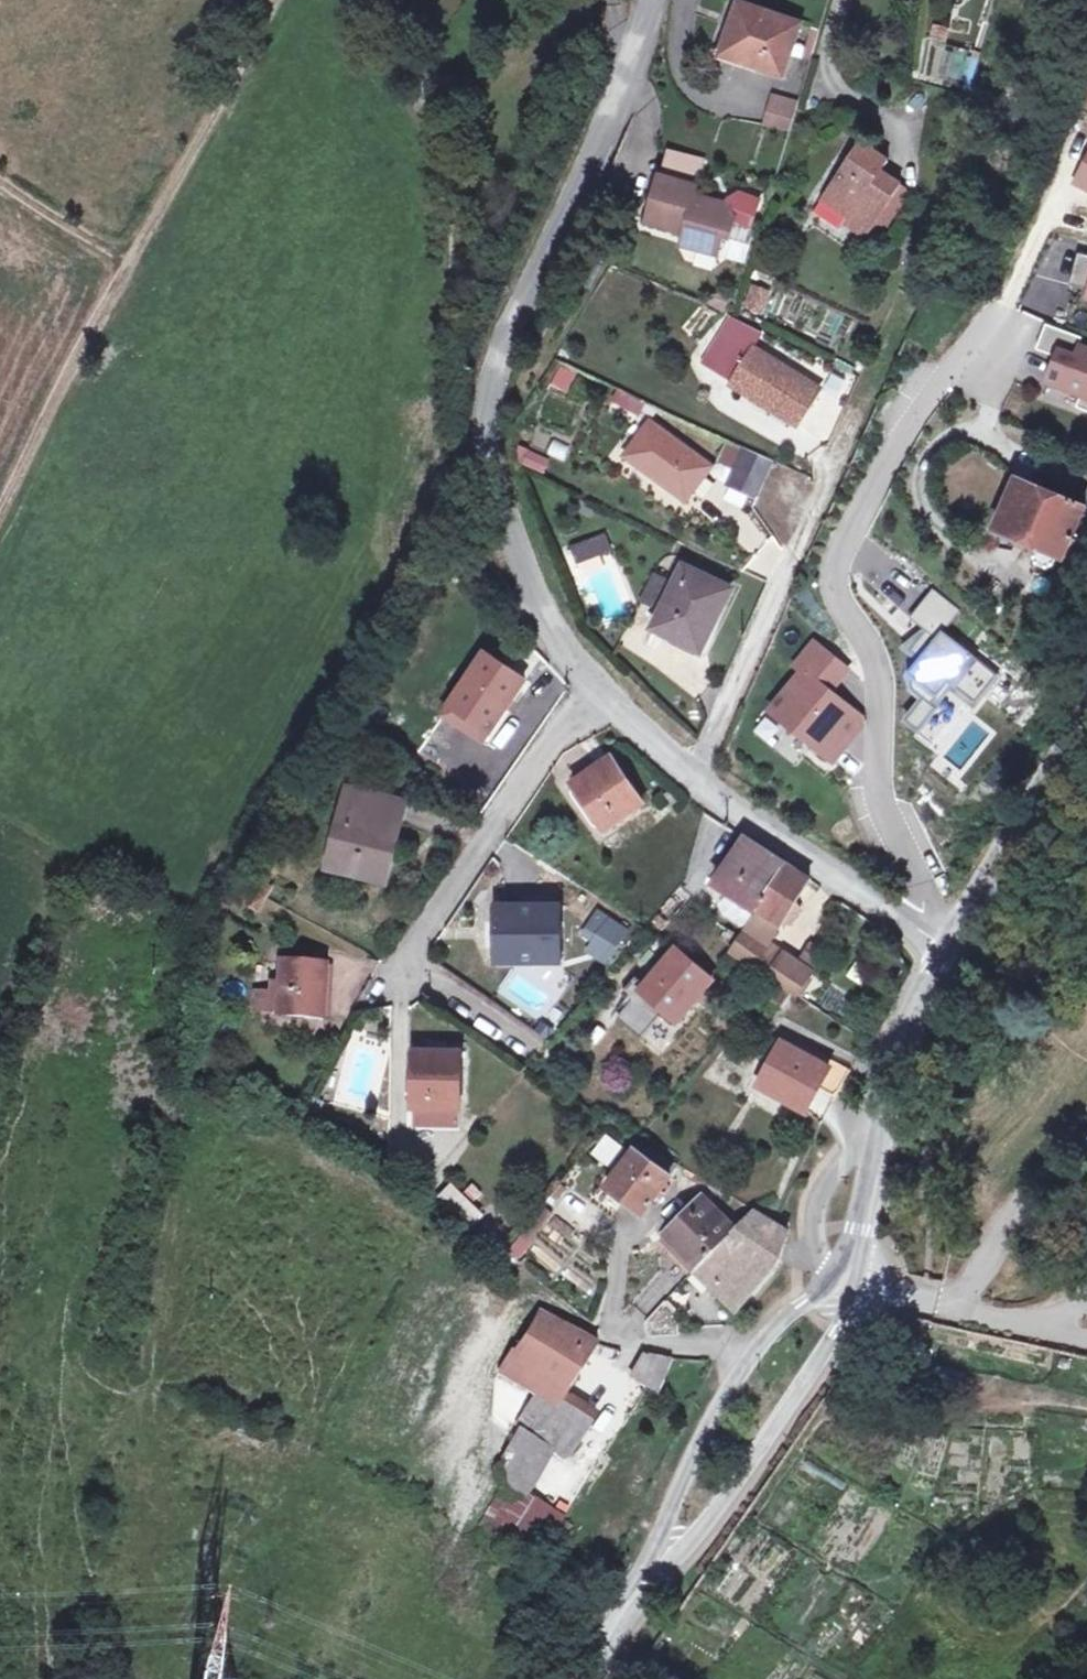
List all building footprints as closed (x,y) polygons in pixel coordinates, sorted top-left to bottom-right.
[(784,76),(802,23),(740,2),(724,50),(761,63),(759,67),(784,76)] [(962,86),(970,60),(930,47),(922,72),(962,86)] [(790,131),(798,103),(774,96),(766,125),(790,131)] [(901,184),(902,184),(882,171),(889,161),(861,141),(822,198),(849,217),(845,223),(861,234),(873,216),(878,220),(901,184)] [(1086,144),(1069,191),(1086,197),(1086,144)] [(698,188),(706,159),(668,149),(656,191),(673,181),(698,188)] [(729,240),(734,221),(752,227),(761,199),(740,191),(729,198),(727,205),(696,196),(698,188),(673,181),(656,191),(647,224),(693,236),(689,249),(718,257),(723,239),(729,240)] [(878,245),(913,192),(901,184),(878,220),(873,216),(861,234),(878,245)] [(1079,253),(1070,285),(1086,289),(1086,256),(1079,253)] [(762,312),(769,293),(754,288),(747,307),(762,312)] [(728,314),(733,297),(726,294),(713,299),(711,306),(728,314)] [(820,389),(754,348),(763,334),(731,318),(705,362),(735,381),(733,385),(797,425),(820,389)] [(1077,348),(1081,337),(1045,323),(1036,348),(1059,356),(1051,380),(1083,391),(1078,404),(1086,407),(1086,351),(1077,348)] [(548,385),(569,394),(579,371),(557,362),(548,385)] [(616,388),(609,403),(639,417),(646,403),(616,388)] [(712,467),(651,422),(626,457),(687,501),(694,491),(704,478),(712,467)] [(735,471),(746,447),(730,440),(719,463),(735,471)] [(757,498),(774,461),(746,447),(735,471),(728,485),(757,498)] [(543,472),(548,461),(532,453),(527,464),(543,472)] [(703,498),(713,485),(704,478),(694,491),(703,498)] [(1065,560),(1086,509),(1017,479),(995,530),(1040,549),(1036,558),(1038,564),(1048,568),(1054,566),(1058,557),(1065,560)] [(610,550),(605,537),(574,549),(579,562),(610,550)] [(469,581),(460,565),(449,571),(457,587),(469,581)] [(701,651),(730,589),(684,567),(676,583),(662,613),(655,628),(701,651)] [(662,613),(676,583),(654,572),(639,602),(662,613)] [(936,637),(958,608),(931,588),(910,617),(936,637)] [(996,675),(923,622),(901,651),(918,664),(906,681),(926,696),(908,720),(918,727),(941,695),(967,715),(996,675)] [(805,673),(775,713),(834,761),(859,731),(858,715),(829,691),(847,669),(817,645),(799,668),(805,673)] [(485,743),(527,680),(486,652),(444,715),(485,743)] [(866,721),(858,715),(859,731),(866,721)] [(644,804),(612,757),(573,784),(604,831),(644,804)] [(393,852),(406,803),(350,788),(344,809),(355,811),(351,828),(340,825),(329,869),(378,881),(386,850),(393,852)] [(673,814),(683,808),(678,800),(668,806),(673,814)] [(351,828),(355,811),(344,809),(340,825),(351,828)] [(758,909),(787,865),(747,838),(718,882),(758,909)] [(386,883),(393,852),(386,850),(378,881),(386,883)] [(786,953),(770,943),(784,922),(793,908),(811,880),(787,865),(758,909),(729,953),(768,979),(768,978),(773,981),(793,994),(797,996),(810,976),(782,958),(786,953)] [(273,888),(249,874),(242,885),(268,898),(273,888)] [(261,911),(268,898),(242,885),(235,897),(261,911)] [(562,961),(561,907),(496,907),(497,961),(562,961)] [(788,925),(798,911),(793,908),(784,922),(788,925)] [(619,944),(630,931),(611,919),(600,932),(619,944)] [(816,970),(827,953),(812,943),(801,960),(816,970)] [(709,1009),(722,993),(709,982),(711,980),(676,951),(643,990),(677,1019),(696,998),(709,1009)] [(867,987),(876,969),(856,959),(847,976),(867,987)] [(323,1018),(326,966),(281,963),(280,981),(277,1015),(278,1015),(323,1018)] [(277,1015),(280,981),(269,981),(269,991),(253,991),(252,1014),(277,1015)] [(784,1007),(793,994),(773,981),(763,993),(784,1007)] [(819,1088),(830,1068),(783,1042),(759,1087),(797,1108),(810,1084),(819,1088)] [(461,1109),(462,1052),(414,1052),(413,1108),(461,1109)] [(839,1092),(851,1070),(834,1061),(830,1068),(819,1088),(834,1096),(839,1092)] [(806,1112),(819,1088),(810,1084),(797,1108),(806,1112)] [(316,1117),(323,1105),(313,1099),(306,1112),(316,1117)] [(460,1126),(461,1109),(413,1108),(413,1125),(460,1126)] [(676,1163),(642,1142),(635,1151),(668,1175),(676,1163)] [(644,1215),(671,1177),(668,1175),(635,1151),(635,1150),(607,1188),(644,1215)] [(459,1225),(470,1213),(454,1197),(443,1208),(459,1225)] [(695,1270),(721,1244),(736,1229),(703,1197),(662,1238),(695,1270)] [(737,1312),(779,1264),(789,1230),(755,1210),(736,1229),(721,1244),(727,1250),(731,1246),(741,1256),(711,1286),(737,1312)] [(711,1286),(741,1256),(731,1246),(727,1250),(721,1244),(695,1270),(711,1286)] [(566,1394),(598,1344),(542,1314),(523,1346),(513,1354),(500,1375),(536,1398),(555,1411),(566,1394)] [(662,1334),(655,1318),(648,1325),(652,1335),(662,1334)] [(660,1392),(671,1360),(651,1358),(645,1360),(642,1362),(633,1376),(660,1392)] [(567,1458),(596,1414),(566,1394),(555,1411),(536,1398),(516,1427),(521,1430),(553,1449),(567,1458)] [(527,1496),(553,1449),(521,1430),(496,1473),(508,1481),(527,1496)] [(535,1562),(563,1518),(527,1496),(508,1481),(480,1527),(535,1562)]
